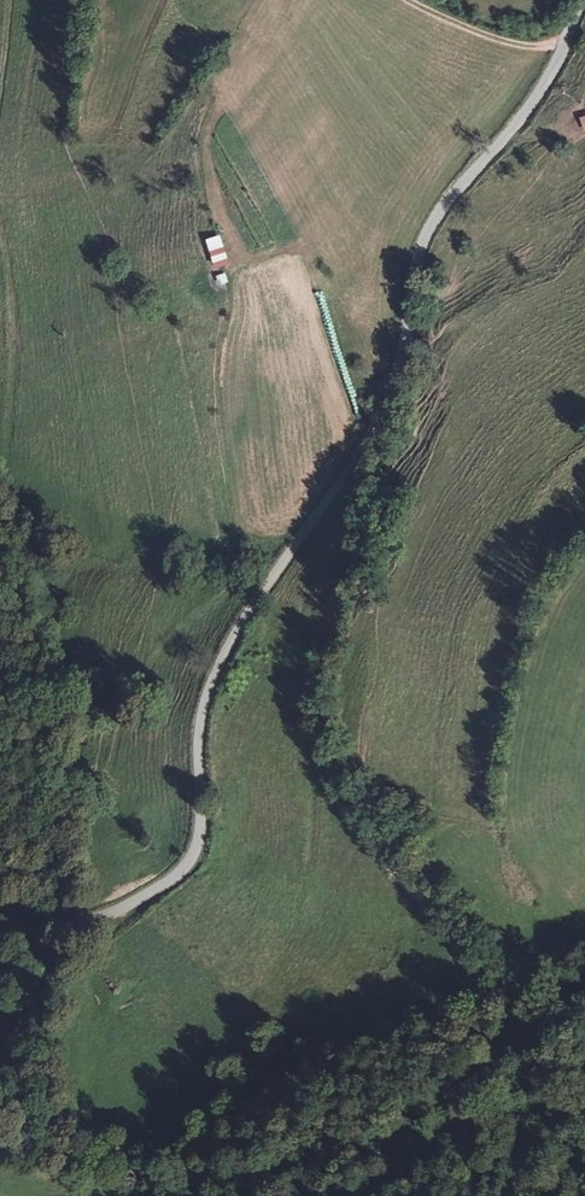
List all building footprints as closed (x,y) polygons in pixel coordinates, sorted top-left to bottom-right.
[(215,269),(230,264),(220,234),(205,239),(215,269)] [(217,275),(220,285),(229,282),(225,272),(217,275)]
